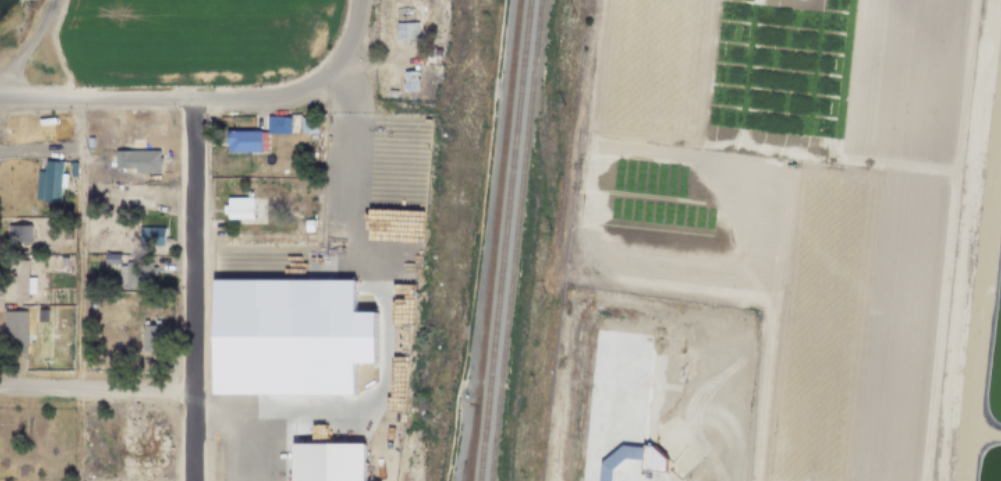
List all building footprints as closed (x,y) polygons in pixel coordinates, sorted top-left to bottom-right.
[(397,21),(419,22),(418,48),(396,47),(397,21)] [(440,63),(424,63),(424,48),(440,48),(440,63)] [(401,71),(417,71),(417,90),(401,90),(401,71)] [(396,98),(387,98),(387,89),(396,89),(396,98)] [(267,117),(289,117),(289,134),(267,134),(267,117)] [(299,133),(299,117),(316,117),(316,133),(299,133)] [(227,131),(260,131),(260,152),(228,152),(227,131)] [(159,158),(161,158),(161,164),(159,164),(159,168),(158,169),(159,174),(136,175),(136,169),(114,169),(114,151),(159,150),(159,158)] [(65,188),(60,188),(59,204),(40,202),(40,200),(33,200),(36,171),(43,171),(44,161),(63,163),(62,174),(66,174),(65,188)] [(68,162),(76,162),(77,182),(69,183),(68,162)] [(226,198),(252,198),(252,199),(264,199),(264,218),(252,218),(252,220),(226,220),(226,215),(222,215),(221,206),(226,205),(226,198)] [(303,220),(312,220),(313,232),(304,232),(303,220)] [(6,226),(29,226),(29,243),(6,243),(6,226)] [(163,238),(169,238),(169,246),(163,246),(141,246),(141,228),(163,228),(163,238)] [(103,254),(118,254),(118,266),(103,267),(103,254)] [(144,274),(144,287),(119,287),(119,266),(126,266),(125,258),(144,258),(145,274),(144,274)] [(16,307),(16,308),(3,308),(3,302),(7,302),(7,261),(26,261),(26,278),(35,278),(35,295),(26,295),(26,307),(16,307)] [(3,312),(25,312),(25,334),(34,334),(34,346),(25,346),(25,352),(23,353),(23,372),(6,372),(6,353),(4,353),(3,312)] [(142,326),(160,326),(160,352),(142,352),(142,326)] [(652,332),(639,480),(574,480),(588,326),(652,332)]
